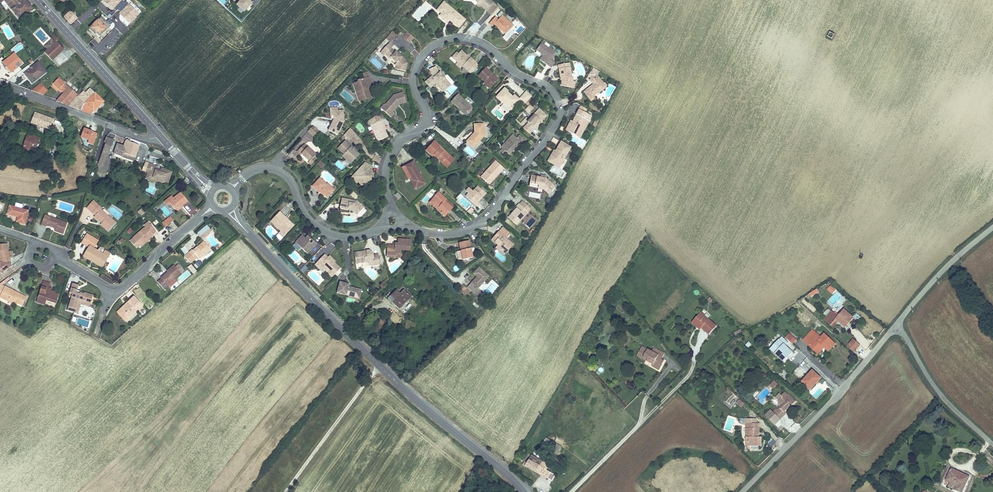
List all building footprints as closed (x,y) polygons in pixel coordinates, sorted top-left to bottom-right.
[(20,19),(32,9),(25,0),(5,0),(20,19)] [(131,23),(140,13),(123,0),(122,0),(114,10),(131,23)] [(237,4),(244,10),(252,2),(249,0),(240,0),(237,4)] [(478,3),(486,10),(487,9),(492,13),(498,6),(494,2),(493,3),(490,0),(477,0),(479,2),(478,3)] [(437,10),(442,13),(444,11),(442,9),(446,4),(444,2),(439,7),(437,10)] [(452,21),(451,21),(458,28),(465,20),(446,4),(442,9),(444,11),(442,13),(440,16),(448,22),(449,20),(450,19),(452,21)] [(70,11),(65,16),(71,24),(77,18),(70,11)] [(506,34),(510,30),(513,26),(502,15),(498,20),(495,17),(489,24),(492,27),(494,24),(506,34)] [(90,28),(94,32),(95,31),(96,32),(95,33),(99,37),(110,25),(101,16),(90,28)] [(386,39),(389,43),(390,42),(391,42),(397,35),(393,31),(386,39)] [(409,44),(414,38),(406,31),(401,37),(409,44)] [(44,52),(52,60),(64,49),(56,41),(44,52)] [(394,45),(391,42),(390,42),(380,53),(383,56),(385,55),(388,58),(390,57),(396,63),(394,65),(396,67),(396,69),(406,71),(407,63),(402,58),(403,57),(396,50),(394,52),(391,48),(394,45)] [(547,65),(550,60),(555,53),(541,43),(536,50),(543,55),(540,60),(547,65)] [(454,58),(463,66),(471,74),(479,66),(476,63),(470,58),(469,59),(466,56),(461,51),(458,54),(454,58)] [(460,69),(463,66),(454,58),(458,54),(456,53),(452,58),(457,63),(455,65),(460,69)] [(22,64),(14,54),(3,63),(6,66),(7,65),(12,71),(22,64)] [(555,63),(550,60),(547,65),(551,68),(555,63)] [(38,62),(30,68),(28,65),(22,70),(28,77),(29,76),(33,82),(46,72),(38,62)] [(562,80),(562,81),(561,86),(564,86),(571,88),(573,81),(573,77),(571,77),(570,74),(571,74),(569,63),(558,65),(560,78),(562,77),(562,80)] [(437,82),(445,91),(451,85),(440,72),(439,73),(436,66),(429,69),(432,76),(425,82),(431,88),(435,84),(437,82)] [(485,82),(491,88),(498,80),(493,76),(491,75),(492,74),(485,69),(478,77),(485,82)] [(592,87),(591,86),(584,92),(587,96),(592,97),(594,96),(598,92),(599,93),(606,87),(596,74),(589,79),(593,84),(594,85),(592,87)] [(67,86),(58,78),(53,83),(64,93),(57,101),(67,105),(74,98),(76,96),(77,94),(67,85),(67,86)] [(371,82),(369,78),(361,80),(358,81),(359,83),(354,84),(357,92),(360,91),(363,101),(372,98),(369,88),(371,88),(369,83),(371,82)] [(443,92),(445,91),(437,82),(435,84),(443,92)] [(43,95),(48,90),(40,83),(32,91),(43,95)] [(504,102),(503,104),(510,110),(516,104),(514,102),(518,98),(514,95),(512,97),(511,98),(510,97),(511,96),(507,92),(508,92),(505,88),(496,97),(498,99),(500,101),(501,99),(504,102)] [(75,99),(69,106),(81,110),(91,114),(104,102),(90,89),(85,94),(83,92),(78,98),(76,96),(74,98),(75,99)] [(394,95),(385,105),(387,107),(384,111),(391,117),(394,113),(393,112),(392,110),(398,103),(399,104),(406,102),(403,92),(394,95)] [(532,97),(526,92),(520,98),(526,103),(532,97)] [(451,102),(458,108),(459,107),(461,109),(460,110),(465,115),(472,107),(458,94),(451,102)] [(330,116),(333,116),(333,111),(338,111),(338,108),(330,108),(330,116)] [(535,129),(540,123),(540,121),(542,121),(547,116),(539,109),(527,122),(528,123),(523,128),(529,133),(534,128),(535,129)] [(333,111),(333,116),(334,119),(328,130),(337,135),(344,121),(343,110),(338,111),(333,111)] [(53,119),(35,112),(31,123),(48,129),(49,127),(50,128),(53,119)] [(388,137),(385,130),(383,125),(384,125),(382,120),(381,121),(379,115),(369,121),(367,122),(368,125),(370,124),(371,125),(378,141),(388,137)] [(580,138),(589,121),(587,120),(582,129),(579,128),(576,136),(580,138)] [(474,143),(476,145),(484,136),(483,124),(476,124),(476,129),(474,129),(474,133),(473,134),(474,135),(473,136),(472,135),(466,141),(471,146),(474,143)] [(314,136),(319,131),(313,126),(308,131),(313,137),(314,136)] [(84,128),(80,140),(94,145),(98,134),(84,128)] [(350,128),(344,135),(346,137),(350,140),(356,134),(350,128)] [(38,138),(28,134),(23,149),(34,153),(36,147),(35,147),(38,138)] [(503,149),(506,152),(509,155),(515,148),(514,147),(515,146),(516,147),(521,142),(523,144),(526,141),(520,135),(517,138),(513,135),(501,147),(503,149)] [(105,165),(114,140),(112,140),(108,138),(106,143),(99,162),(105,165)] [(139,146),(126,141),(124,147),(117,144),(114,154),(127,159),(128,155),(135,158),(137,151),(139,147),(139,146)] [(351,147),(352,147),(345,141),(341,146),(343,147),(340,150),(344,154),(344,155),(344,158),(346,159),(348,160),(349,159),(352,161),(359,154),(356,152),(351,147)] [(426,150),(432,157),(434,155),(437,159),(442,163),(450,155),(434,141),(426,150)] [(557,163),(561,165),(571,147),(561,142),(556,150),(557,151),(555,153),(554,153),(553,152),(551,156),(553,157),(550,162),(555,165),(557,163)] [(310,161),(314,157),(316,155),(305,144),(297,152),(300,155),(301,154),(310,161)] [(454,160),(450,155),(442,163),(447,168),(454,160)] [(404,167),(415,189),(426,183),(414,161),(404,167)] [(497,168),(500,165),(495,161),(481,177),(489,184),(501,171),(497,168)] [(157,166),(148,163),(145,172),(147,173),(145,179),(157,183),(157,181),(163,184),(164,182),(168,183),(172,171),(161,167),(160,169),(157,168),(157,166)] [(369,171),(370,169),(371,166),(365,163),(352,178),(357,183),(358,182),(360,180),(363,183),(364,182),(366,185),(372,178),(372,174),(369,171)] [(538,185),(538,188),(543,189),(549,194),(555,187),(545,178),(531,176),(529,183),(530,183),(538,185)] [(320,191),(323,194),(327,198),(333,192),(329,188),(331,186),(327,183),(326,184),(320,178),(312,187),(319,193),(320,191)] [(481,197),(482,197),(486,193),(478,186),(473,191),(469,188),(466,191),(468,193),(465,196),(477,207),(480,204),(478,202),(477,201),(481,197)] [(182,205),(188,201),(181,192),(173,199),(169,202),(170,203),(176,211),(182,205)] [(438,208),(437,209),(445,217),(453,208),(445,201),(446,199),(438,192),(435,196),(438,198),(433,203),(438,208)] [(169,202),(173,199),(171,196),(164,202),(167,205),(170,203),(169,202)] [(429,202),(437,209),(438,208),(433,203),(438,198),(435,196),(429,202)] [(353,209),(352,211),(357,215),(364,208),(357,201),(354,204),(350,203),(350,200),(342,198),(340,208),(348,210),(348,208),(353,209)] [(454,206),(446,199),(445,201),(453,208),(454,206)] [(108,231),(116,223),(101,210),(102,208),(93,201),(87,208),(95,215),(94,217),(99,221),(100,219),(103,222),(102,223),(101,224),(108,231)] [(517,208),(513,212),(508,218),(516,225),(531,209),(522,201),(519,204),(516,207),(517,208)] [(28,211),(9,206),(7,214),(15,216),(16,214),(18,215),(18,217),(16,222),(25,224),(28,211)] [(285,220),(286,219),(279,212),(271,221),(281,231),(278,233),(283,237),(294,226),(287,220),(286,221),(285,220)] [(67,223),(45,215),(41,224),(47,226),(47,225),(56,228),(55,231),(63,234),(67,223)] [(173,221),(170,216),(164,221),(165,221),(168,225),(173,221)] [(146,227),(133,238),(140,245),(149,237),(150,238),(153,235),(152,234),(156,231),(148,222),(144,225),(146,227)] [(207,225),(198,233),(200,236),(208,230),(210,228),(207,225)] [(502,249),(501,250),(505,254),(513,245),(506,238),(510,234),(503,227),(498,232),(500,234),(497,236),(496,235),(492,239),(499,246),(502,249)] [(208,230),(200,236),(202,238),(210,232),(208,230)] [(89,246),(93,248),(94,247),(90,244),(93,238),(87,234),(82,243),(88,247),(89,246)] [(308,241),(305,238),(302,235),(295,243),(307,254),(314,246),(317,244),(314,241),(311,244),(309,242),(309,243),(308,242),(308,241)] [(149,237),(140,245),(141,247),(150,239),(150,238),(149,237)] [(140,245),(133,238),(130,241),(136,248),(140,245)] [(396,253),(400,254),(401,250),(409,250),(410,240),(399,239),(398,243),(396,243),(396,246),(394,245),(388,245),(387,255),(395,255),(396,253)] [(461,252),(463,260),(473,258),(469,241),(459,243),(461,252)] [(204,242),(197,247),(193,251),(192,250),(189,252),(195,259),(198,257),(200,259),(211,250),(204,242)] [(7,243),(0,244),(0,273),(2,273),(12,266),(11,258),(9,258),(8,252),(7,243)] [(83,256),(100,267),(109,253),(100,248),(98,251),(93,248),(89,246),(88,247),(83,256)] [(365,253),(365,251),(354,253),(356,263),(366,262),(371,266),(380,264),(378,254),(373,255),(373,253),(369,250),(366,251),(366,252),(365,253)] [(109,253),(100,267),(102,268),(110,254),(109,253)] [(318,262),(326,270),(333,277),(340,268),(334,263),(328,257),(325,254),(318,262)] [(324,273),(326,270),(318,262),(315,264),(324,273)] [(191,264),(187,267),(193,274),(197,271),(191,264)] [(175,267),(174,265),(167,271),(168,272),(169,273),(168,274),(166,273),(161,278),(161,279),(157,282),(164,290),(168,286),(167,285),(174,278),(183,271),(178,265),(175,267)] [(475,294),(479,290),(478,288),(489,276),(479,267),(473,273),(477,277),(471,283),(467,287),(475,294)] [(0,284),(0,288),(3,290),(5,286),(2,285),(9,280),(8,278),(0,284)] [(177,281),(174,278),(167,285),(168,286),(169,288),(177,281)] [(43,281),(37,302),(45,305),(46,300),(56,303),(59,294),(54,293),(50,292),(51,290),(51,289),(48,288),(50,283),(43,281)] [(352,294),(360,296),(362,289),(351,287),(351,288),(348,287),(349,286),(349,284),(340,282),(337,293),(351,297),(352,294)] [(71,297),(67,310),(74,312),(78,299),(90,303),(92,297),(80,293),(79,294),(76,293),(77,290),(78,285),(72,283),(68,296),(71,297)] [(827,290),(832,295),(837,290),(832,285),(827,290)] [(5,286),(3,290),(0,288),(0,297),(7,301),(9,299),(13,301),(22,306),(26,297),(18,293),(17,294),(14,293),(15,291),(5,286)] [(808,295),(809,297),(819,292),(817,289),(808,295)] [(396,304),(395,305),(399,309),(411,297),(404,290),(393,301),(396,304)] [(142,305),(134,296),(128,303),(121,310),(128,318),(142,305)] [(78,299),(74,312),(78,313),(81,304),(89,307),(90,303),(78,299)] [(125,321),(128,318),(121,310),(128,303),(117,312),(125,321)] [(838,317),(832,311),(825,320),(833,327),(839,321),(845,327),(854,318),(845,310),(838,317)] [(701,313),(694,321),(702,328),(709,335),(717,326),(701,313)] [(700,330),(702,328),(694,321),(692,323),(700,330)] [(803,340),(807,343),(810,345),(811,344),(817,350),(822,345),(825,347),(829,351),(836,344),(825,334),(821,338),(813,330),(803,340)] [(785,338),(792,345),(797,340),(789,333),(785,338)] [(768,347),(784,362),(796,350),(782,337),(779,340),(777,338),(768,347)] [(854,353),(860,346),(853,338),(846,346),(854,353)] [(810,345),(809,346),(818,354),(825,347),(822,345),(817,350),(811,344),(810,345)] [(659,359),(662,353),(653,348),(651,352),(647,350),(642,347),(639,352),(644,355),(643,357),(648,359),(647,361),(653,364),(652,366),(659,370),(664,361),(661,359),(659,359)] [(637,356),(647,361),(648,359),(643,357),(644,355),(639,352),(637,356)] [(770,368),(777,374),(779,372),(773,366),(770,368)] [(802,382),(810,389),(817,381),(817,382),(821,378),(813,371),(802,382)] [(802,382),(800,385),(807,392),(810,389),(802,382)] [(774,414),(780,420),(786,413),(784,412),(789,407),(788,405),(790,403),(792,405),(795,402),(788,394),(787,395),(785,392),(781,396),(779,394),(775,398),(779,401),(779,403),(782,406),(780,408),(778,410),(774,414)] [(746,419),(746,443),(749,443),(751,446),(762,446),(762,437),(759,437),(754,437),(754,433),(758,434),(759,432),(759,424),(757,423),(756,419),(746,419)] [(542,444),(549,448),(550,446),(559,451),(561,447),(546,438),(542,444)] [(770,448),(775,443),(771,438),(765,443),(770,448)] [(525,462),(523,465),(541,475),(543,470),(539,468),(541,463),(542,462),(532,456),(529,460),(527,463),(525,462)] [(543,470),(541,475),(542,476),(545,471),(546,469),(547,470),(552,462),(545,457),(542,462),(541,463),(539,468),(543,470)] [(551,472),(547,470),(546,469),(545,471),(542,476),(547,479),(552,481),(555,475),(551,473),(551,472)] [(951,482),(949,486),(961,491),(962,491),(969,477),(951,469),(946,480),(951,482)]
